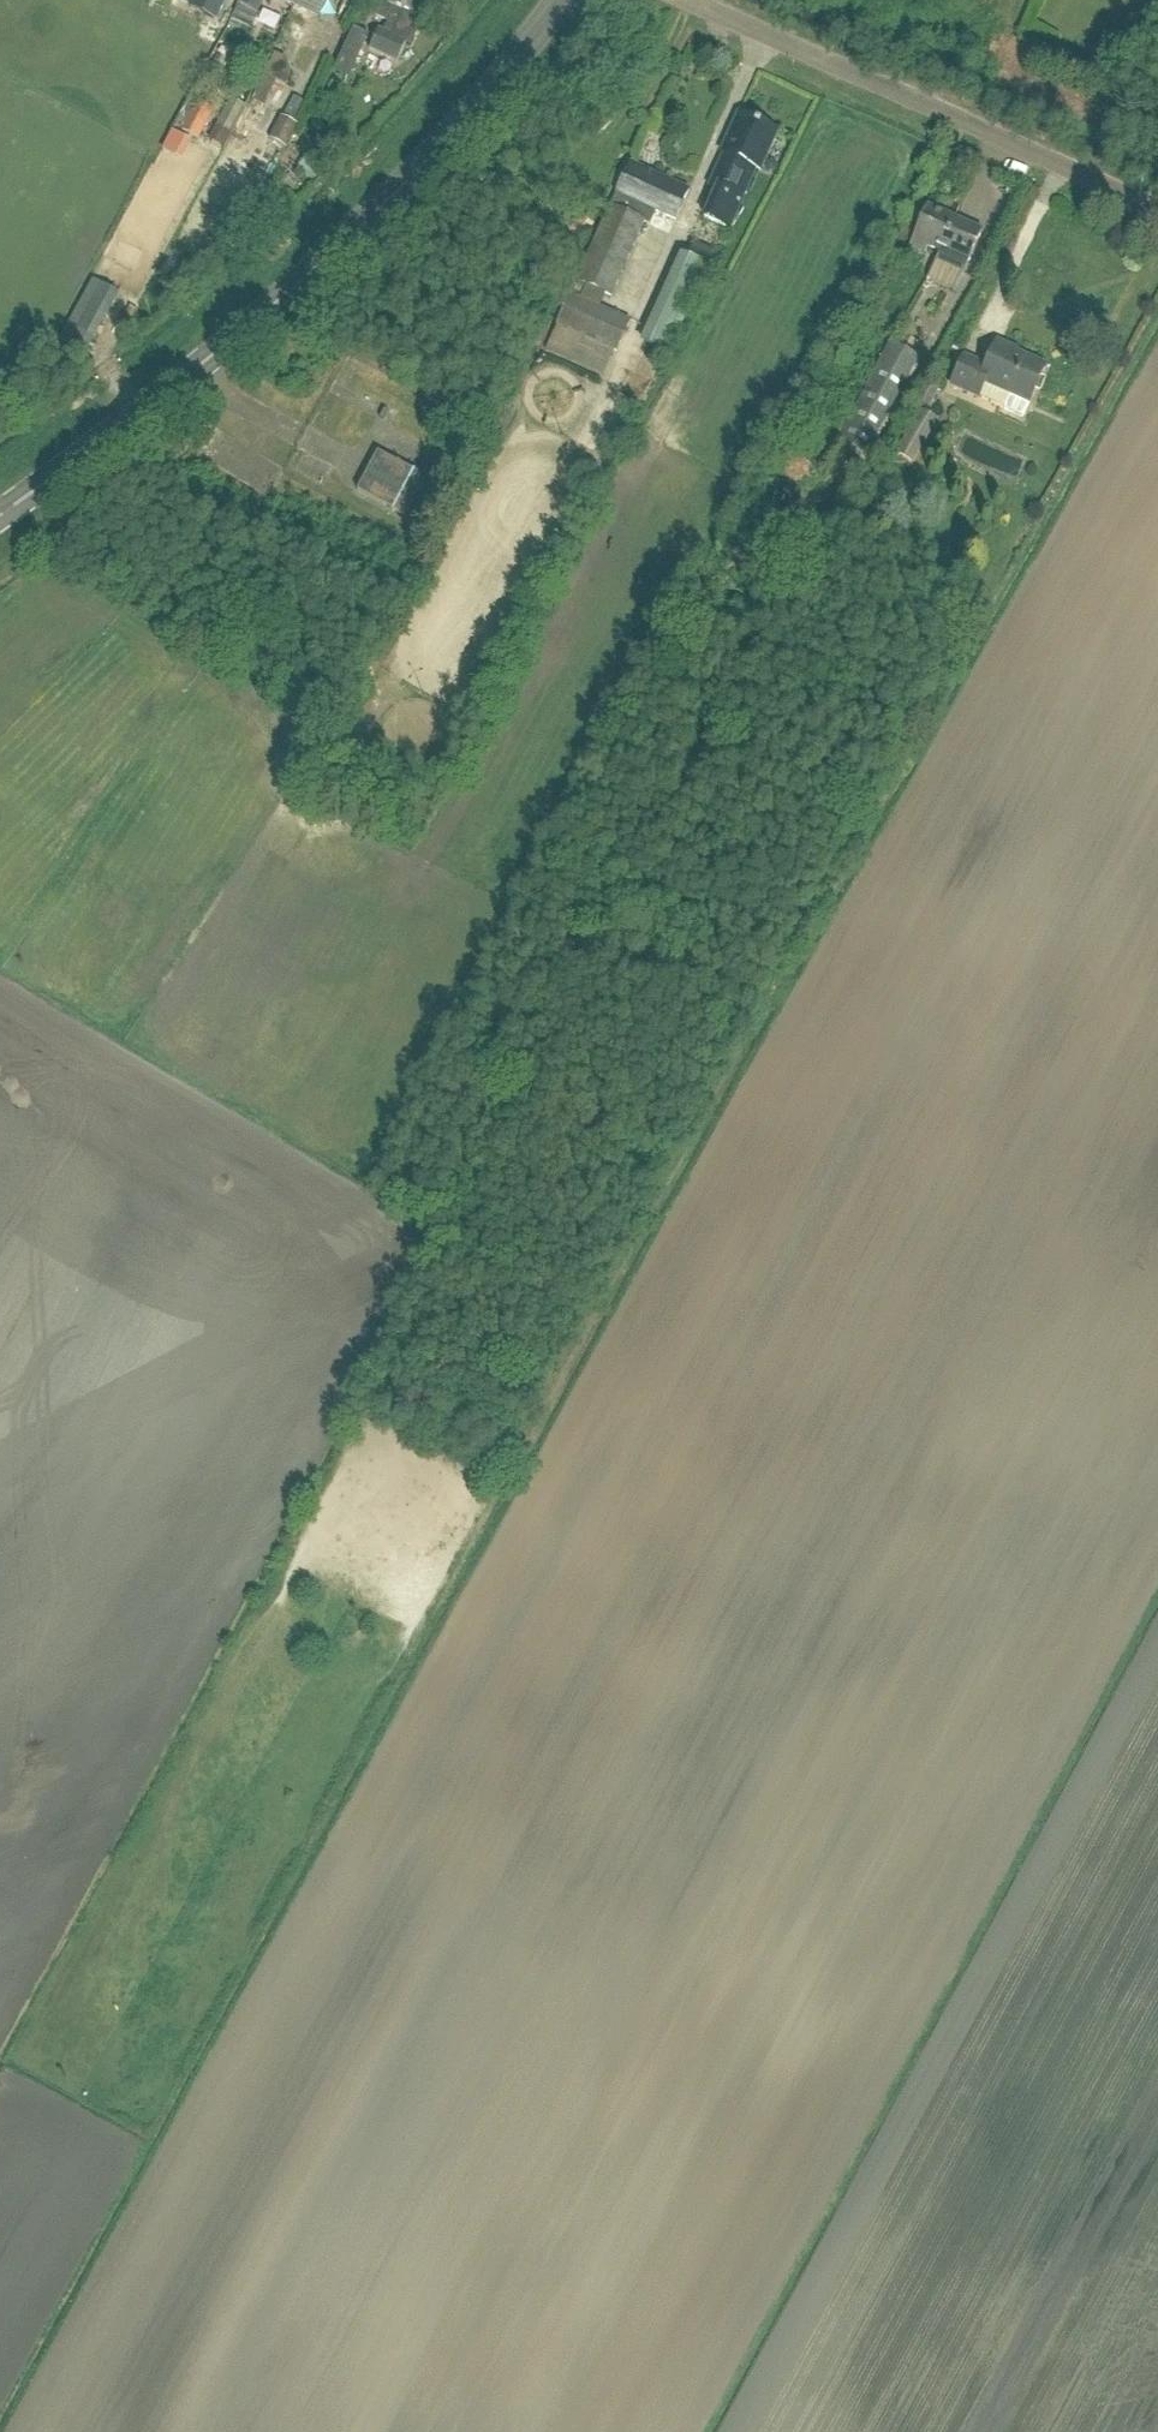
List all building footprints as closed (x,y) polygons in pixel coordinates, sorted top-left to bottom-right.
[(202,15),(215,21),(224,0),(209,0),(202,15)] [(266,0),(242,0),(239,5),(258,15),(266,0)] [(295,9),(299,0),(277,0),(295,9)] [(406,44),(410,46),(422,19),(418,17),(425,0),(393,0),(391,3),(385,0),(382,0),(375,16),(374,18),(388,24),(384,32),(378,30),(368,51),(397,64),(406,44)] [(316,56),(335,65),(349,36),(330,27),(316,56)] [(346,44),(362,51),(368,37),(353,30),(346,44)] [(282,59),(277,73),(292,77),(297,63),(282,59)] [(348,80),(355,66),(340,59),(333,73),(348,80)] [(200,140),(215,111),(197,102),(182,131),(200,140)] [(701,225),(712,229),(715,223),(729,229),(755,169),(760,171),(777,133),(738,116),(721,154),(725,156),(713,183),(718,186),(704,218),(701,225)] [(287,149),(298,127),(282,118),(270,141),(287,149)] [(216,129),(209,141),(221,148),(229,136),(216,129)] [(184,141),(171,134),(162,152),(174,158),(184,141)] [(676,222),(690,189),(629,163),(614,194),(676,222)] [(612,299),(646,222),(610,206),(576,282),(612,299)] [(939,253),(955,219),(927,207),(909,249),(925,256),(928,248),(939,253)] [(955,219),(939,253),(951,258),(947,266),(963,274),(982,231),(955,219)] [(669,357),(709,269),(680,256),(640,344),(669,357)] [(111,311),(119,296),(101,286),(93,301),(111,311)] [(616,353),(631,321),(570,292),(555,325),(545,349),(603,376),(614,352),(616,353)] [(1029,402),(1045,366),(1015,353),(1017,349),(997,340),(986,366),(964,356),(951,386),(980,398),(987,384),(1011,394),(1005,409),(1022,417),(1029,402)] [(839,444),(868,458),(918,360),(889,346),(839,444)] [(914,464),(938,420),(920,410),(896,453),(914,464)] [(405,516),(425,478),(378,452),(357,490),(405,516)]
